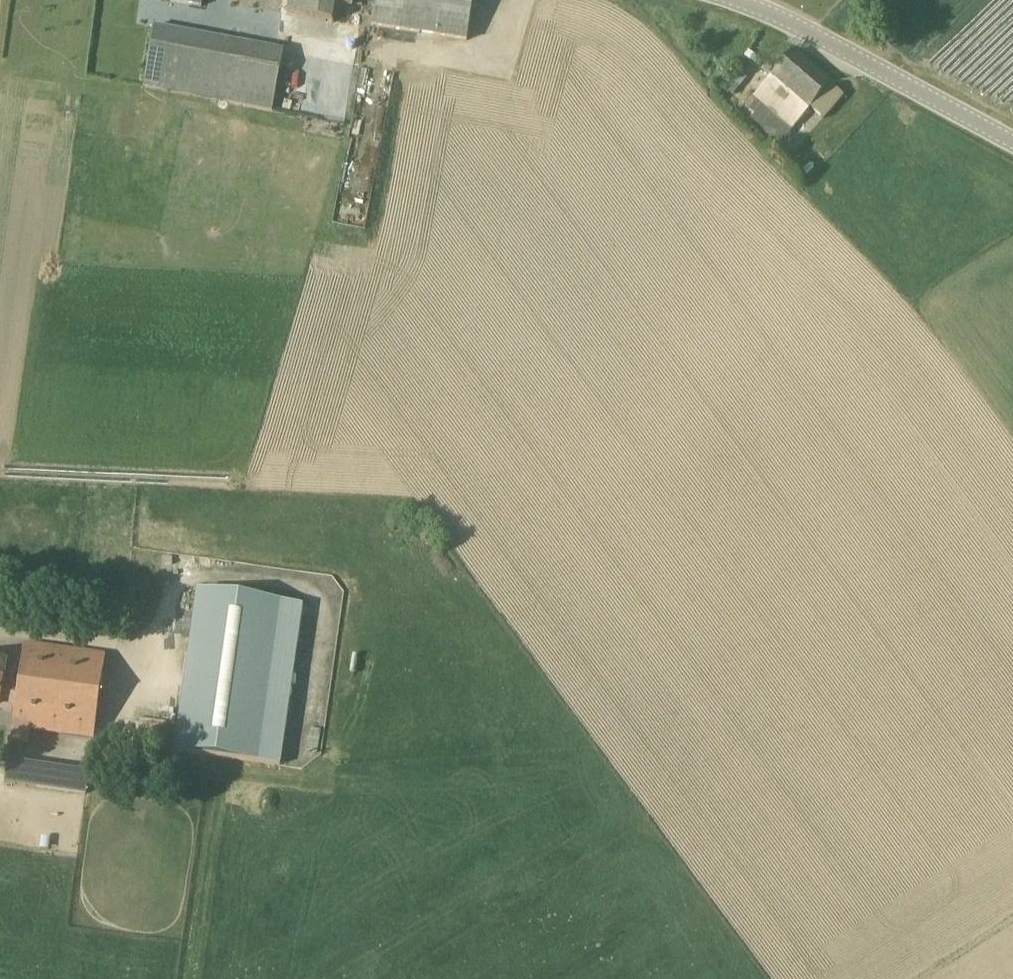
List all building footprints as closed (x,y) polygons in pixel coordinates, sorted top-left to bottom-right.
[(188,12),(200,15),(203,0),(191,0),(188,12)] [(286,11),(290,12),(289,15),(332,22),(335,4),(351,7),(353,0),(288,0),(286,11)] [(373,27),(466,42),(473,0),(378,0),(373,27)] [(282,52),(155,27),(144,86),(272,109),(282,52)] [(794,52),(756,97),(754,95),(751,98),(742,91),(735,100),(743,108),(745,106),(755,115),(751,120),(780,145),(794,129),(795,130),(811,111),(822,120),(844,95),(794,52)] [(198,591),(175,751),(280,766),(303,606),(198,591)] [(24,645),(19,683),(3,681),(6,660),(0,659),(0,708),(15,710),(11,741),(28,744),(30,731),(94,739),(106,656),(24,645)] [(7,784),(85,791),(87,768),(9,761),(7,784)]
